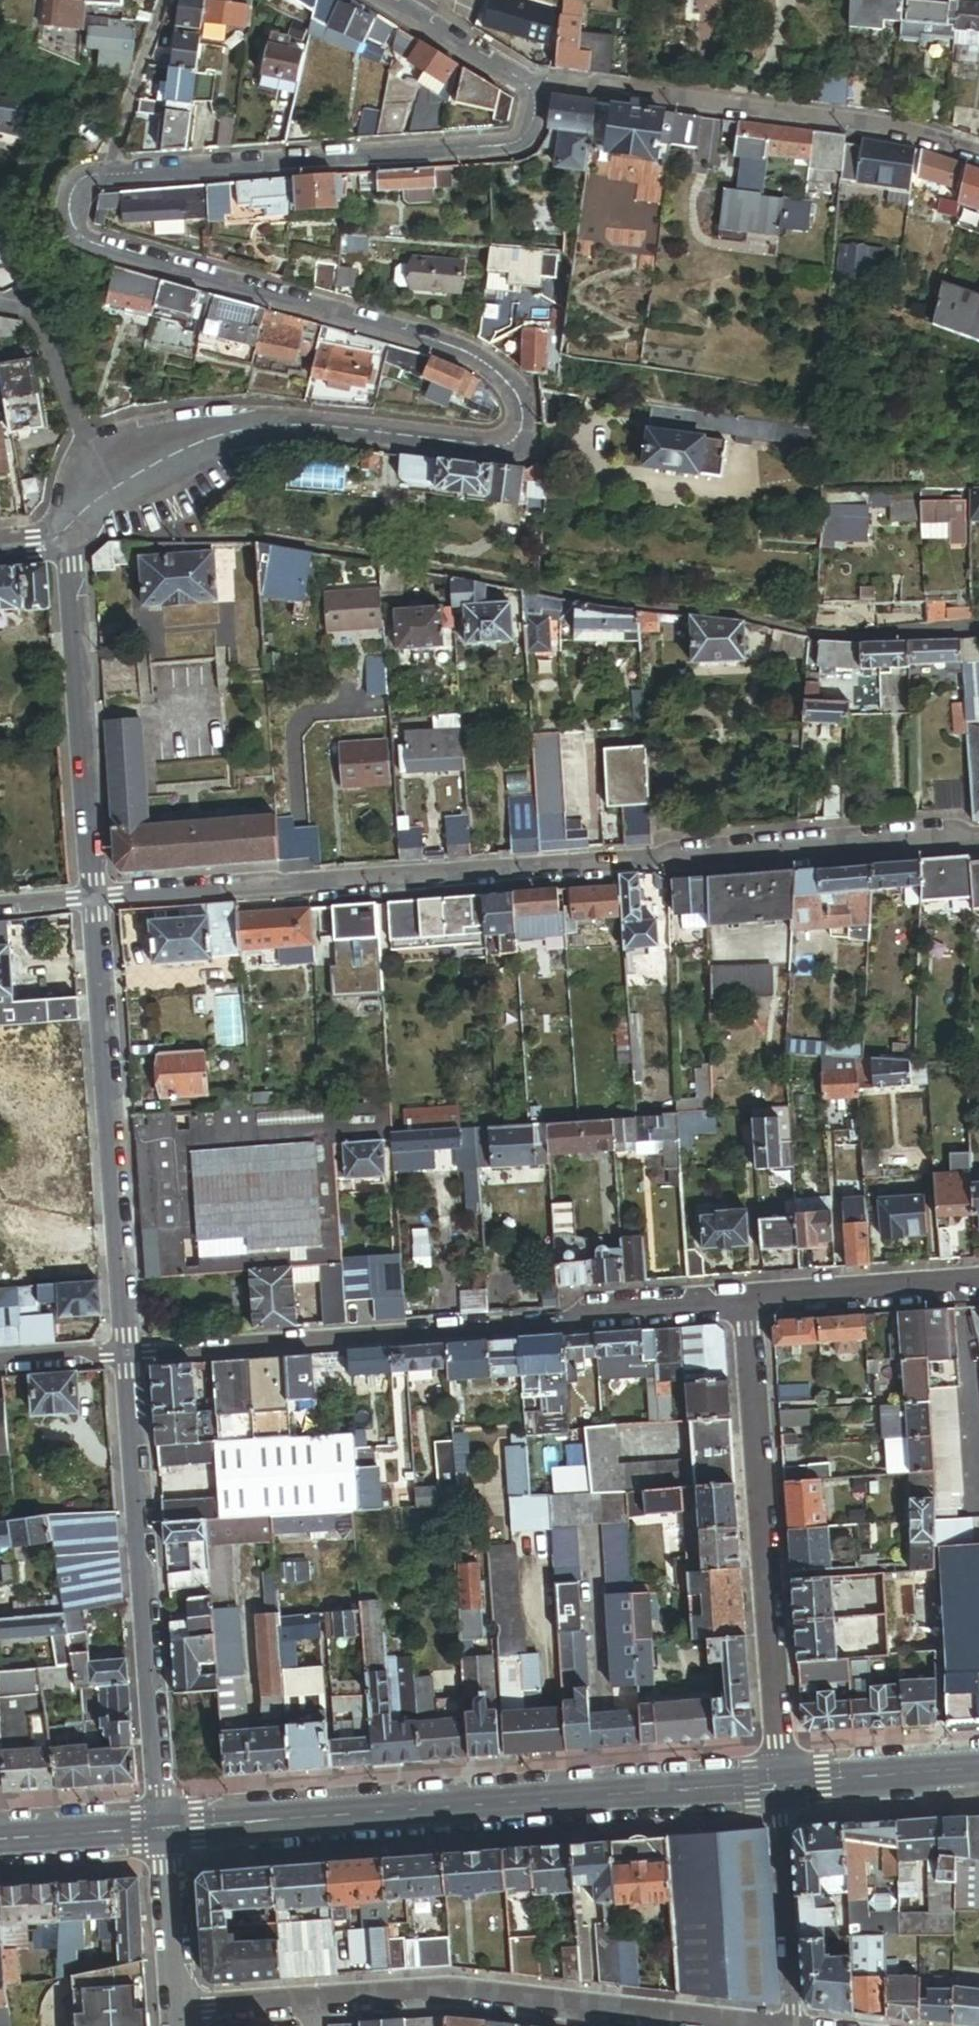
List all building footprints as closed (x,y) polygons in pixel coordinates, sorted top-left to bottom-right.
[(62,3),(82,4),(82,0),(46,0),(44,29),(61,31),(62,3)] [(86,5),(86,7),(121,10),(123,0),(87,0),(86,5)] [(178,29),(194,31),(194,35),(200,35),(201,23),(204,0),(182,0),(178,29)] [(201,23),(246,29),(248,7),(229,4),(230,0),(204,0),(201,23)] [(314,15),(318,0),(288,0),(314,15)] [(347,0),(318,0),(314,15),(310,33),(309,35),(325,41),(329,33),(364,47),(366,42),(384,50),(394,28),(347,0)] [(509,7),(511,0),(488,0),(483,17),(504,23),(509,7)] [(555,21),(558,11),(524,0),(511,0),(509,7),(555,21)] [(559,4),(571,6),(570,15),(559,14),(558,23),(578,25),(578,33),(579,34),(581,0),(560,0),(559,4)] [(902,0),(849,0),(848,30),(876,33),(877,24),(899,27),(900,22),(902,0)] [(902,0),(900,22),(920,23),(933,25),(945,26),(945,33),(955,34),(957,5),(902,0)] [(969,2),(958,1),(957,5),(955,34),(954,43),(969,44),(978,46),(978,28),(966,26),(969,2)] [(966,26),(978,28),(978,3),(969,2),(966,26)] [(82,4),(62,3),(61,31),(84,33),(85,19),(86,7),(86,5),(82,4)] [(571,6),(559,4),(559,14),(570,15),(571,6)] [(555,21),(509,7),(504,23),(550,36),(555,21)] [(134,29),(146,32),(149,22),(133,18),(130,28),(134,29)] [(111,24),(85,19),(84,33),(84,34),(88,34),(89,30),(110,31),(111,24)] [(578,25),(558,23),(558,32),(578,33),(578,25)] [(933,25),(920,23),(919,30),(922,32),(930,33),(933,31),(933,25)] [(134,29),(130,28),(111,24),(110,31),(89,30),(88,34),(87,50),(99,51),(132,54),(134,29)] [(11,37),(12,26),(0,25),(0,36),(11,37)] [(457,67),(399,32),(395,52),(411,61),(408,66),(445,88),(458,67),(457,67)] [(555,69),(577,71),(579,34),(578,33),(558,32),(555,69)] [(603,35),(579,34),(577,71),(607,75),(609,53),(602,52),(603,35)] [(195,75),(200,35),(194,35),(194,39),(178,37),(173,72),(195,75)] [(969,44),(954,43),(952,58),(967,60),(969,44)] [(262,75),(298,84),(305,55),(269,46),(262,75)] [(132,54),(99,51),(98,77),(117,79),(119,79),(119,70),(130,71),(132,54)] [(393,59),(390,75),(399,77),(402,62),(393,59)] [(847,67),(846,76),(845,105),(862,107),(866,69),(847,67)] [(173,72),(149,69),(149,70),(145,82),(159,84),(171,85),(173,72)] [(130,71),(119,70),(119,79),(117,79),(116,85),(127,86),(130,71)] [(513,100),(465,71),(456,107),(493,116),(492,118),(507,122),(513,100)] [(173,72),(171,85),(168,107),(184,109),(183,113),(190,114),(191,105),(195,76),(195,75),(173,72)] [(195,76),(191,105),(213,107),(216,78),(195,75),(195,76)] [(845,105),(846,76),(825,75),(823,102),(845,105)] [(171,85),(159,84),(156,105),(163,106),(162,110),(164,110),(168,111),(183,113),(184,109),(168,107),(171,85)] [(957,94),(953,128),(978,137),(978,102),(957,94)] [(411,104),(385,98),(380,116),(375,137),(402,135),(411,104)] [(588,152),(594,104),(553,99),(550,126),(562,127),(557,168),(586,172),(588,152)] [(27,128),(30,107),(0,101),(0,123),(27,128)] [(156,105),(139,102),(136,113),(163,117),(164,110),(162,110),(163,106),(156,105)] [(442,132),(449,103),(417,105),(409,134),(442,132)] [(606,154),(612,106),(594,104),(588,152),(606,154)] [(673,125),(674,114),(612,106),(606,154),(655,160),(659,124),(673,125)] [(232,148),(237,114),(223,112),(218,149),(232,148)] [(375,137),(380,116),(364,112),(357,139),(375,137)] [(135,156),(185,152),(190,114),(183,113),(183,117),(168,116),(165,128),(140,125),(135,156)] [(691,149),(695,116),(674,114),(673,125),(671,146),(691,149)] [(706,151),(710,118),(695,116),(691,149),(706,151)] [(843,142),(844,135),(739,122),(734,155),(743,157),(754,158),(755,156),(763,158),(764,151),(810,157),(810,165),(814,165),(841,168),(843,142)] [(0,123),(0,136),(25,140),(27,128),(0,123)] [(23,150),(25,140),(0,136),(0,144),(23,150)] [(909,191),(916,148),(861,138),(859,146),(853,181),(888,187),(909,191)] [(843,142),(841,168),(840,177),(853,181),(859,146),(843,142)] [(83,164),(85,163),(87,147),(75,146),(73,169),(75,167),(77,166),(79,165),(81,165),(83,164)] [(962,187),(967,165),(921,149),(914,175),(962,187)] [(725,189),(721,220),(780,228),(809,232),(813,203),(761,196),(766,158),(763,158),(755,156),(754,158),(743,157),(738,190),(725,189)] [(841,168),(814,165),(813,176),(840,180),(840,177),(841,168)] [(967,165),(962,187),(958,201),(978,209),(978,169),(967,165)] [(445,169),(375,174),(377,193),(431,189),(431,183),(446,182),(445,169)] [(375,174),(360,176),(361,194),(377,193),(375,174)] [(342,211),(346,176),(335,177),(336,211),(342,211)] [(335,177),(286,182),(288,199),(296,199),(296,214),(336,211),(335,177)] [(284,202),(285,182),(237,186),(239,210),(250,209),(255,208),(254,204),(284,202)] [(226,227),(224,187),(206,188),(206,221),(206,228),(226,227)] [(909,191),(888,187),(886,198),(907,202),(909,191)] [(201,222),(199,189),(165,192),(167,224),(201,222)] [(165,192),(119,196),(121,210),(122,227),(167,224),(165,192)] [(119,196),(101,198),(98,212),(121,210),(119,196)] [(954,216),(957,203),(940,199),(937,212),(954,216)] [(254,222),(283,220),(284,202),(254,204),(255,208),(250,209),(250,215),(265,214),(265,218),(254,219),(254,222)] [(780,228),(721,220),(719,229),(779,237),(780,228)] [(363,260),(365,241),(345,240),(344,258),(363,260)] [(857,282),(860,248),(840,246),(836,280),(857,282)] [(228,251),(210,247),(208,254),(226,258),(228,251)] [(883,250),(860,248),(857,282),(874,284),(876,268),(881,269),(883,250)] [(554,272),(555,255),(547,253),(488,249),(488,256),(486,274),(509,276),(509,284),(538,287),(540,271),(554,272)] [(554,272),(572,274),(568,266),(567,264),(566,262),(565,261),(563,260),(562,259),(560,258),(558,257),(556,256),(555,255),(554,272)] [(458,292),(460,263),(410,260),(409,289),(458,292)] [(336,265),(335,271),(333,295),(353,301),(357,266),(336,265)] [(333,295),(335,271),(316,266),(313,290),(333,295)] [(159,285),(113,272),(105,301),(153,314),(153,310),(159,285)] [(509,276),(486,274),(485,291),(508,292),(509,284),(509,276)] [(941,279),(931,324),(978,342),(978,295),(941,279)] [(199,296),(159,285),(153,310),(192,321),(199,296)] [(263,314),(208,299),(207,305),(211,306),(204,337),(255,350),(261,323),(263,314)] [(524,325),(523,331),(547,333),(565,334),(567,315),(552,313),(550,326),(524,325)] [(304,325),(263,314),(261,323),(265,325),(258,356),(295,366),(297,359),(307,361),(310,346),(300,344),(304,325)] [(512,319),(483,316),(482,337),(479,340),(491,347),(497,336),(511,326),(512,319)] [(23,334),(22,322),(0,318),(0,330),(23,334)] [(546,367),(547,333),(523,331),(522,331),(522,372),(545,377),(546,367)] [(547,333),(546,367),(560,367),(565,334),(547,333)] [(333,347),(330,362),(370,369),(372,354),(333,347)] [(431,360),(388,348),(384,364),(404,370),(420,379),(468,400),(476,380),(431,360)] [(330,362),(316,359),(313,372),(312,379),(330,382),(351,385),(366,388),(367,384),(373,385),(377,371),(370,369),(330,362)] [(31,362),(0,368),(1,371),(4,390),(5,400),(36,395),(31,362)] [(351,385),(330,382),(328,390),(349,394),(351,385)] [(42,429),(36,395),(5,400),(8,414),(12,435),(42,429)] [(773,442),(776,423),(650,405),(641,468),(697,476),(702,439),(703,432),(734,436),(733,444),(751,447),(753,439),(773,442)] [(724,442),(702,439),(697,476),(719,479),(724,442)] [(439,460),(400,456),(398,478),(398,479),(398,480),(398,481),(398,482),(399,482),(399,483),(400,484),(401,484),(401,485),(435,489),(439,460)] [(522,471),(439,460),(435,489),(435,490),(488,496),(487,501),(518,505),(521,482),(527,483),(529,469),(527,470),(526,470),(523,471),(522,471)] [(527,483),(547,486),(548,477),(545,467),(539,462),(537,464),(536,465),(534,466),(533,467),(531,469),(529,469),(527,483)] [(44,490),(47,477),(19,481),(26,518),(28,518),(42,503),(44,490)] [(970,490),(971,521),(978,521),(978,489),(970,490)] [(889,502),(889,494),(870,494),(870,495),(870,503),(889,502)] [(920,494),(922,524),(946,523),(964,522),(963,496),(933,498),(933,494),(920,494)] [(819,495),(819,506),(832,506),(832,495),(819,495)] [(870,503),(870,495),(845,495),(845,503),(870,503)] [(546,501),(527,499),(524,528),(542,530),(544,511),(546,501)] [(832,506),(819,506),(818,528),(833,528),(833,535),(864,535),(864,506),(832,506)] [(964,522),(946,523),(948,545),(966,544),(964,522)] [(833,528),(818,528),(817,542),(833,542),(833,535),(833,528)] [(254,544),(256,567),(258,596),(299,604),(308,553),(254,544)] [(129,566),(127,545),(110,545),(93,560),(94,573),(116,572),(115,567),(129,566)] [(150,545),(136,545),(138,558),(151,557),(150,545)] [(210,545),(150,545),(151,557),(138,558),(142,608),(161,606),(161,608),(195,605),(195,603),(216,601),(216,598),(212,553),(210,553),(210,545)] [(0,568),(0,609),(27,606),(30,610),(49,608),(52,605),(49,563),(0,568)] [(404,570),(378,565),(380,591),(380,595),(398,594),(404,570)] [(258,596),(256,567),(230,569),(236,639),(261,637),(258,596)] [(498,587),(449,578),(451,607),(462,607),(466,644),(512,640),(509,605),(483,605),(483,592),(497,594),(498,587)] [(512,640),(524,640),(520,591),(498,587),(497,594),(483,592),(483,605),(509,605),(512,640)] [(863,603),(876,602),(875,588),(862,589),(863,603)] [(380,591),(322,595),(324,633),(382,628),(381,613),(381,604),(380,595),(380,591)] [(565,601),(520,591),(524,640),(526,658),(550,656),(548,623),(573,622),(573,633),(623,632),(624,641),(639,641),(639,633),(637,611),(602,608),(565,601)] [(380,595),(381,604),(399,602),(398,594),(380,595)] [(927,621),(973,617),(972,599),(926,603),(927,621)] [(440,608),(381,613),(382,628),(384,650),(396,649),(396,650),(442,647),(440,608)] [(659,613),(637,611),(639,633),(660,632),(659,613)] [(743,622),(683,616),(684,628),(690,627),(693,664),(745,662),(743,622)] [(809,638),(773,630),(767,652),(808,659),(809,640),(809,638)] [(574,642),(624,641),(623,632),(573,633),(574,642)] [(959,639),(961,669),(962,688),(963,695),(978,694),(978,637),(959,639)] [(961,669),(959,639),(906,642),(907,666),(946,664),(946,669),(961,669)] [(861,644),(809,640),(808,659),(808,661),(817,662),(817,668),(820,668),(835,669),(858,670),(867,670),(875,670),(889,669),(907,669),(907,666),(906,642),(861,644)] [(817,662),(808,661),(807,680),(819,681),(820,676),(820,668),(817,668),(817,662)] [(835,677),(835,669),(820,668),(820,676),(835,677)] [(868,678),(867,670),(858,670),(858,678),(868,678)] [(819,681),(807,680),(806,694),(819,693),(819,681)] [(963,695),(962,688),(951,688),(953,710),(964,710),(963,695)] [(645,725),(643,692),(632,693),(634,726),(645,725)] [(819,693),(806,694),(805,717),(848,717),(849,693),(819,693)] [(963,695),(964,710),(965,719),(974,718),(974,725),(978,725),(978,694),(963,695)] [(978,821),(978,725),(974,725),(974,718),(965,719),(970,780),(972,808),(973,822),(978,821)] [(105,722),(113,822),(122,821),(123,831),(148,829),(140,719),(105,722)] [(464,769),(461,728),(434,730),(435,745),(427,746),(426,731),(405,732),(406,747),(408,773),(464,769)] [(435,745),(434,730),(426,731),(427,746),(435,745)] [(557,732),(532,734),(532,740),(534,767),(537,798),(541,853),(588,849),(587,832),(582,832),(581,822),(565,823),(557,732)] [(506,769),(534,767),(532,740),(504,743),(506,769)] [(387,781),(384,741),(339,744),(342,785),(387,781)] [(406,747),(398,748),(400,773),(408,773),(406,747)] [(650,803),(646,750),(604,753),(608,809),(623,808),(626,846),(653,844),(652,835),(650,803)] [(949,811),(972,808),(970,780),(946,782),(949,811)] [(825,820),(842,819),(843,792),(826,792),(825,820)] [(541,853),(537,798),(509,800),(513,855),(541,853)] [(673,802),(650,803),(652,835),(675,834),(673,802)] [(472,858),(469,817),(446,819),(448,859),(472,858)] [(277,837),(275,818),(148,829),(123,831),(113,832),(116,868),(124,875),(279,863),(277,837)] [(113,822),(113,832),(123,831),(122,821),(113,822)] [(309,835),(277,837),(279,863),(311,861),(309,835)] [(401,863),(422,861),(420,837),(399,838),(401,863)] [(972,894),(970,858),(920,862),(922,887),(921,898),(972,894)] [(970,858),(972,894),(973,908),(978,915),(978,858),(970,858)] [(922,887),(920,862),(872,866),(871,891),(922,887)] [(871,891),(872,866),(794,872),(792,916),(792,927),(829,927),(850,927),(848,905),(840,906),(839,893),(855,893),(856,906),(870,905),(871,891)] [(792,916),(794,872),(706,879),(707,913),(707,925),(792,916)] [(620,876),(620,887),(623,919),(625,952),(659,949),(657,920),(641,921),(639,875),(620,876)] [(707,913),(706,879),(673,882),(675,915),(681,915),(707,913)] [(623,919),(620,887),(567,890),(568,908),(563,908),(565,936),(578,934),(577,922),(623,919)] [(562,891),(512,894),(515,942),(565,938),(565,936),(563,908),(562,891)] [(855,893),(839,893),(840,906),(848,905),(850,927),(849,939),(849,941),(868,942),(870,905),(856,906),(855,893)] [(515,942),(512,894),(482,897),(485,940),(486,955),(516,953),(515,942)] [(485,940),(482,897),(442,899),(446,943),(485,940)] [(446,943),(442,899),(387,903),(391,946),(446,943)] [(382,988),(376,903),(330,906),(333,942),(337,942),(335,966),(328,967),(330,991),(382,988)] [(240,956),(240,953),(237,916),(236,904),(151,910),(152,923),(149,923),(152,965),(212,960),(212,958),(240,956)] [(312,947),(309,911),(237,916),(240,953),(297,948),(312,947)] [(707,913),(681,915),(682,927),(707,925),(707,913)] [(850,927),(829,927),(831,938),(849,939),(850,927)] [(18,997),(14,947),(0,948),(0,998),(18,997)] [(312,947),(297,948),(297,956),(312,955),(312,947)] [(708,969),(709,1000),(746,998),(770,996),(773,996),(771,964),(708,969)] [(770,996),(746,998),(747,1013),(771,1012),(770,996)] [(1,1027),(30,1025),(28,1001),(18,1002),(18,997),(0,998),(0,1014),(1,1027)] [(82,1021),(80,998),(50,1000),(52,1023),(82,1021)] [(28,1001),(30,1025),(42,1024),(52,1023),(50,1000),(28,1001)] [(630,1015),(613,1017),(617,1066),(633,1065),(630,1015)] [(635,1085),(643,1084),(638,1015),(630,1015),(633,1065),(635,1085)] [(908,1045),(891,1044),(891,1058),(907,1059),(908,1045)] [(862,1047),(825,1045),(825,1057),(831,1058),(855,1059),(862,1059),(862,1047)] [(206,1098),(203,1054),(160,1057),(162,1100),(206,1098)] [(825,1057),(820,1057),(821,1073),(831,1073),(831,1058),(825,1057)] [(857,1092),(855,1059),(831,1058),(831,1073),(821,1073),(823,1101),(857,1099),(857,1092)] [(927,1087),(925,1063),(862,1059),(855,1059),(857,1092),(927,1087)] [(967,1066),(948,1065),(948,1076),(967,1076),(967,1066)] [(697,1098),(703,1097),(702,1087),(712,1086),(710,1066),(701,1066),(701,1070),(695,1070),(697,1098)] [(789,1108),(787,1082),(771,1083),(772,1109),(789,1108)] [(677,1116),(713,1114),(712,1086),(702,1087),(703,1097),(697,1098),(697,1101),(676,1103),(677,1116)] [(268,1094),(251,1095),(252,1107),(269,1106),(268,1094)] [(247,1095),(222,1096),(222,1110),(248,1109),(247,1095)] [(334,1146),(332,1111),(331,1105),(147,1118),(148,1130),(145,1130),(136,1130),(146,1280),(250,1273),(292,1270),(320,1268),(342,1266),(342,1259),(336,1181),(334,1146)] [(393,1136),(391,1107),(332,1111),(334,1146),(344,1146),(393,1142),(393,1136)] [(790,1136),(789,1108),(772,1109),(753,1110),(756,1171),(777,1169),(792,1169),(791,1156),(782,1157),(780,1136),(790,1136)] [(408,1135),(460,1131),(458,1110),(406,1113),(408,1135)] [(715,1131),(713,1114),(677,1116),(678,1133),(692,1132),(715,1131)] [(677,1116),(613,1120),(615,1151),(615,1155),(627,1154),(626,1143),(663,1141),(664,1152),(665,1173),(668,1173),(681,1172),(680,1149),(678,1133),(677,1116)] [(145,1130),(144,1118),(135,1118),(136,1130),(145,1130)] [(615,1151),(613,1120),(547,1125),(548,1141),(549,1156),(615,1151)] [(534,1142),(533,1126),(475,1130),(477,1149),(477,1155),(478,1171),(550,1166),(549,1156),(548,1141),(534,1142)] [(477,1149),(475,1130),(460,1131),(408,1135),(393,1136),(393,1142),(394,1149),(394,1155),(457,1150),(477,1149)] [(859,1130),(832,1132),(836,1183),(863,1181),(863,1180),(862,1167),(861,1154),(859,1130)] [(692,1132),(678,1133),(680,1149),(693,1148),(692,1132)] [(790,1136),(780,1136),(782,1157),(791,1156),(790,1136)] [(627,1154),(664,1152),(663,1141),(626,1143),(627,1154)] [(394,1149),(393,1142),(344,1146),(347,1180),(386,1178),(384,1150),(394,1149)] [(347,1180),(344,1146),(334,1146),(336,1181),(347,1180)] [(876,1153),(861,1154),(862,1167),(876,1166),(876,1153)] [(470,1206),(480,1205),(478,1171),(477,1155),(467,1156),(470,1206)] [(863,1180),(877,1179),(877,1170),(876,1166),(862,1167),(863,1180)] [(792,1169),(777,1169),(778,1185),(793,1184),(792,1169)] [(883,1179),(902,1177),(902,1170),(882,1171),(883,1179)] [(681,1172),(668,1173),(669,1188),(682,1187),(681,1172)] [(971,1184),(970,1175),(934,1177),(934,1197),(971,1195),(971,1184)] [(971,1184),(971,1195),(972,1217),(978,1217),(978,1184),(971,1184)] [(971,1195),(934,1197),(936,1219),(972,1217),(971,1195)] [(926,1236),(924,1197),(879,1200),(880,1219),(881,1239),(926,1236)] [(829,1200),(794,1202),(795,1218),(829,1216),(829,1200)] [(865,1220),(880,1219),(879,1200),(864,1201),(865,1220)] [(865,1220),(864,1201),(842,1202),(846,1268),(868,1266),(865,1220)] [(697,1250),(748,1248),(746,1223),(723,1224),(723,1212),(710,1213),(710,1217),(695,1218),(697,1250)] [(831,1244),(829,1216),(795,1218),(795,1220),(797,1250),(825,1248),(825,1244),(831,1244)] [(797,1250),(795,1220),(759,1222),(761,1253),(797,1251),(797,1250)] [(949,1235),(937,1235),(939,1261),(951,1260),(949,1235)] [(589,1286),(622,1283),(621,1261),(608,1262),(607,1252),(607,1251),(606,1251),(606,1250),(605,1250),(604,1249),(603,1249),(602,1242),(588,1242),(569,1237),(553,1238),(554,1249),(587,1246),(589,1286)] [(622,1283),(645,1282),(643,1254),(637,1254),(636,1241),(620,1241),(621,1251),(621,1261),(622,1283)] [(557,1288),(589,1286),(587,1246),(554,1249),(555,1266),(557,1288)] [(621,1261),(621,1251),(607,1252),(608,1262),(621,1261)] [(694,1253),(685,1253),(687,1279),(702,1277),(701,1258),(694,1253)] [(373,1301),(374,1322),(405,1320),(400,1255),(342,1259),(342,1266),(345,1303),(373,1301)] [(345,1303),(342,1266),(320,1268),(321,1284),(323,1326),(346,1324),(345,1303)] [(555,1266),(537,1267),(539,1294),(557,1292),(557,1288),(555,1266)] [(320,1268),(292,1270),(293,1286),(321,1284),(320,1268)] [(292,1270),(250,1273),(254,1331),(296,1328),(293,1286),(292,1270)] [(103,1316),(100,1283),(60,1286),(61,1301),(63,1318),(103,1316)] [(60,1286),(38,1287),(39,1302),(61,1301),(60,1286)] [(56,1345),(55,1316),(22,1319),(20,1289),(0,1290),(0,1349),(56,1345)] [(461,1316),(487,1314),(485,1289),(459,1291),(461,1316)] [(558,1309),(557,1292),(539,1294),(540,1310),(558,1309)] [(958,1376),(955,1311),(923,1313),(926,1359),(927,1377),(958,1376)] [(926,1359),(923,1313),(897,1315),(899,1336),(889,1337),(891,1361),(900,1360),(926,1359)] [(865,1341),(864,1317),(817,1320),(818,1344),(865,1341)] [(818,1344),(817,1320),(780,1323),(772,1330),(773,1348),(818,1344)] [(715,1328),(682,1330),(685,1383),(726,1380),(722,1334),(715,1328)] [(682,1330),(652,1332),(654,1363),(656,1379),(656,1386),(668,1385),(685,1383),(682,1330)] [(654,1363),(652,1332),(595,1336),(596,1359),(643,1356),(643,1364),(654,1363)] [(596,1359),(595,1336),(562,1339),(565,1380),(578,1380),(578,1373),(588,1373),(587,1360),(596,1359)] [(565,1380),(562,1339),(519,1342),(522,1377),(558,1375),(558,1385),(565,1385),(565,1380)] [(522,1377),(519,1342),(447,1347),(449,1370),(451,1399),(461,1398),(460,1387),(457,1388),(456,1382),(522,1377)] [(449,1370),(447,1347),(403,1350),(405,1373),(449,1370)] [(393,1375),(391,1350),(349,1354),(350,1377),(393,1375)] [(405,1373),(403,1350),(391,1350),(393,1375),(394,1382),(397,1385),(403,1384),(406,1379),(405,1373)] [(350,1377),(349,1354),(286,1358),(290,1412),(314,1411),(312,1379),(350,1377)] [(649,1379),(656,1379),(654,1363),(643,1364),(643,1356),(596,1359),(598,1383),(649,1379)] [(290,1412),(286,1358),(213,1363),(214,1371),(215,1376),(215,1384),(217,1411),(220,1443),(291,1437),(290,1412)] [(927,1392),(927,1377),(926,1359),(900,1360),(903,1405),(928,1404),(927,1392)] [(882,1368),(881,1362),(872,1362),(873,1375),(877,1375),(877,1368),(882,1368)] [(214,1371),(213,1363),(193,1365),(194,1372),(210,1371),(214,1371)] [(153,1368),(156,1416),(197,1414),(194,1372),(193,1365),(153,1368)] [(79,1414),(77,1373),(32,1376),(33,1388),(35,1417),(79,1414)] [(33,1388),(32,1376),(3,1378),(4,1391),(33,1388)] [(955,1391),(958,1391),(958,1376),(927,1377),(927,1392),(955,1391)] [(659,1425),(656,1386),(656,1379),(649,1379),(652,1426),(659,1425)] [(729,1420),(726,1380),(685,1383),(688,1423),(697,1423),(729,1420)] [(210,1411),(217,1411),(215,1384),(207,1385),(210,1411)] [(777,1404),(808,1403),(806,1384),(776,1386),(777,1404)] [(670,1424),(668,1385),(656,1386),(659,1425),(670,1424)] [(955,1391),(927,1392),(928,1404),(929,1438),(929,1439),(931,1473),(933,1513),(953,1511),(961,1510),(955,1391)] [(9,1453),(5,1402),(0,1403),(0,1453),(9,1453)] [(929,1438),(928,1404),(903,1405),(905,1440),(929,1438)] [(905,1440),(903,1405),(879,1407),(881,1441),(887,1441),(905,1440)] [(808,1410),(778,1411),(779,1426),(809,1425),(808,1410)] [(197,1414),(156,1416),(159,1448),(199,1445),(197,1414)] [(732,1460),(729,1420),(697,1423),(698,1438),(702,1438),(704,1462),(732,1460)] [(623,1468),(620,1428),(586,1430),(590,1482),(591,1496),(625,1494),(681,1490),(695,1489),(701,1488),(700,1462),(651,1465),(646,1465),(647,1466),(623,1468)] [(353,1512),(360,1512),(356,1451),(354,1433),(291,1437),(220,1443),(215,1443),(217,1464),(220,1500),(222,1521),(272,1518),(353,1512)] [(354,1433),(356,1451),(367,1450),(366,1437),(363,1437),(362,1433),(354,1433)] [(781,1448),(800,1447),(799,1435),(780,1436),(781,1448)] [(908,1475),(931,1473),(929,1439),(929,1438),(905,1440),(908,1475)] [(528,1499),(526,1439),(512,1439),(512,1450),(507,1451),(509,1500),(528,1499)] [(908,1475),(905,1440),(887,1441),(889,1476),(908,1475)] [(217,1464),(215,1443),(199,1445),(159,1448),(160,1469),(217,1464)] [(801,1447),(800,1447),(781,1448),(781,1456),(793,1456),(796,1452),(801,1452),(801,1447)] [(360,1512),(382,1511),(381,1492),(377,1449),(367,1450),(356,1451),(360,1512)] [(734,1486),(732,1460),(704,1462),(700,1462),(701,1488),(734,1486)] [(819,1481),(828,1481),(827,1465),(807,1466),(807,1467),(782,1469),(784,1484),(819,1481)] [(457,1488),(456,1470),(443,1471),(445,1488),(457,1488)] [(935,1572),(935,1549),(933,1523),(933,1513),(931,1473),(908,1475),(914,1573),(935,1572)] [(821,1510),(819,1481),(784,1484),(787,1531),(825,1529),(823,1510),(821,1510)] [(591,1496),(590,1482),(555,1485),(556,1499),(591,1496)] [(734,1486),(701,1488),(695,1489),(695,1499),(698,1525),(684,1526),(685,1532),(737,1529),(734,1486)] [(458,1506),(457,1488),(445,1488),(417,1491),(419,1508),(458,1506)] [(695,1499),(695,1489),(681,1490),(682,1500),(695,1499)] [(682,1500),(681,1490),(625,1494),(626,1508),(643,1506),(644,1516),(683,1514),(682,1500)] [(382,1511),(395,1510),(394,1498),(387,1498),(387,1491),(381,1492),(382,1511)] [(625,1494),(591,1496),(556,1499),(548,1499),(550,1526),(575,1524),(574,1519),(602,1517),(602,1522),(627,1520),(627,1517),(626,1508),(625,1494)] [(550,1526),(548,1499),(528,1501),(509,1502),(510,1529),(550,1526)] [(207,1522),(222,1521),(220,1500),(163,1504),(165,1525),(207,1522)] [(627,1517),(644,1516),(643,1506),(626,1508),(627,1517)] [(953,1522),(953,1511),(933,1513),(933,1523),(953,1522)] [(355,1539),(353,1512),(272,1518),(274,1536),(340,1530),(346,1540),(355,1539)] [(124,1610),(117,1514),(117,1513),(48,1518),(53,1544),(55,1558),(62,1601),(64,1615),(86,1613),(103,1612),(124,1610)] [(53,1544),(48,1518),(9,1524),(13,1549),(53,1544)] [(274,1536),(272,1518),(222,1521),(207,1522),(208,1542),(209,1547),(234,1545),(274,1543),(274,1536)] [(635,1643),(632,1596),(632,1588),(627,1520),(602,1522),(613,1674),(637,1672),(635,1643)] [(978,1546),(978,1520),(961,1521),(963,1547),(978,1546)] [(963,1547),(961,1521),(953,1522),(933,1523),(935,1549),(939,1548),(963,1547)] [(208,1542),(207,1522),(165,1525),(166,1546),(190,1544),(208,1542)] [(9,1524),(0,1525),(0,1551),(13,1549),(9,1524)] [(577,1553),(575,1524),(550,1526),(552,1555),(577,1553)] [(790,1573),(831,1570),(826,1528),(825,1529),(787,1531),(790,1573)] [(740,1570),(737,1529),(685,1532),(685,1539),(699,1538),(700,1563),(687,1564),(687,1566),(687,1573),(740,1570)] [(699,1538),(685,1539),(687,1564),(700,1563),(699,1538)] [(193,1574),(210,1573),(209,1547),(208,1542),(190,1544),(193,1574)] [(234,1545),(209,1547),(210,1573),(212,1590),(214,1613),(239,1611),(234,1545)] [(516,1545),(486,1547),(492,1626),(494,1626),(523,1623),(516,1545)] [(963,1547),(939,1548),(944,1650),(947,1715),(956,1715),(957,1724),(978,1722),(978,1546),(963,1547)] [(944,1650),(939,1548),(935,1549),(935,1572),(935,1631),(935,1654),(935,1666),(935,1680),(935,1725),(948,1724),(947,1715),(944,1650)] [(552,1555),(558,1635),(580,1633),(576,1584),(575,1584),(574,1568),(578,1568),(577,1553),(552,1555)] [(61,1602),(62,1601),(55,1558),(53,1558),(61,1602)] [(5,1566),(7,1582),(18,1580),(16,1565),(5,1566)] [(464,1624),(468,1623),(478,1623),(477,1609),(481,1609),(479,1566),(460,1567),(464,1624)] [(687,1573),(687,1566),(676,1568),(678,1592),(689,1591),(687,1573)] [(740,1570),(687,1573),(689,1591),(693,1642),(709,1641),(745,1638),(740,1570)] [(935,1631),(935,1572),(914,1573),(915,1610),(912,1610),(912,1632),(920,1632),(935,1631)] [(170,1593),(212,1590),(210,1573),(193,1574),(169,1576),(170,1593)] [(886,1617),(883,1575),(869,1576),(872,1618),(886,1617)] [(832,1620),(829,1579),(791,1582),(794,1623),(832,1620)] [(632,1596),(647,1595),(646,1587),(632,1588),(632,1596)] [(282,1642),(280,1618),(278,1589),(266,1590),(268,1615),(257,1616),(263,1700),(268,1699),(268,1712),(263,1712),(262,1720),(263,1731),(249,1732),(239,1611),(214,1613),(216,1639),(220,1693),(222,1721),(223,1740),(226,1776),(292,1770),(289,1729),(274,1730),(273,1720),(288,1718),(286,1691),(284,1671),(282,1642)] [(174,1642),(216,1639),(214,1613),(212,1590),(170,1593),(171,1603),(190,1602),(192,1625),(172,1627),(174,1642)] [(656,1594),(647,1595),(632,1596),(635,1643),(652,1642),(651,1621),(658,1621),(656,1594)] [(343,1613),(361,1612),(360,1603),(360,1596),(341,1598),(343,1613)] [(35,1618),(64,1615),(62,1601),(61,1602),(17,1605),(18,1619),(35,1618)] [(372,1765),(394,1763),(391,1725),(387,1675),(386,1659),(383,1659),(378,1602),(360,1603),(361,1612),(362,1637),(365,1679),(367,1695),(367,1707),(368,1713),(370,1739),(372,1765)] [(103,1612),(86,1613),(87,1625),(104,1623),(103,1612)] [(329,1640),(362,1637),(361,1612),(343,1613),(327,1615),(329,1640)] [(87,1625),(86,1613),(64,1615),(69,1637),(88,1635),(87,1625)] [(69,1637),(64,1615),(35,1618),(37,1639),(54,1638),(69,1637)] [(321,1639),(319,1615),(280,1618),(282,1642),(321,1639)] [(875,1659),(888,1658),(886,1617),(872,1618),(875,1659)] [(18,1619),(0,1621),(0,1643),(37,1639),(35,1618),(18,1619)] [(835,1662),(832,1620),(794,1623),(797,1664),(835,1662)] [(463,1661),(470,1660),(468,1623),(464,1624),(460,1624),(463,1661)] [(493,1653),(491,1635),(485,1623),(480,1623),(482,1654),(493,1653)] [(523,1623),(494,1626),(496,1626),(497,1627),(499,1628),(500,1630),(501,1634),(504,1633),(506,1655),(518,1654),(527,1653),(524,1623),(523,1623)] [(921,1655),(935,1654),(935,1631),(920,1632),(921,1655)] [(912,1632),(907,1632),(908,1656),(921,1655),(920,1632),(912,1632)] [(504,1755),(526,1753),(523,1714),(518,1654),(506,1655),(504,1633),(501,1634),(499,1634),(496,1642),(504,1755)] [(558,1635),(561,1669),(584,1667),(582,1633),(580,1633),(558,1635)] [(89,1655),(88,1635),(69,1637),(71,1653),(72,1656),(89,1655)] [(69,1637),(54,1638),(57,1670),(61,1670),(60,1654),(71,1653),(69,1637)] [(753,1736),(745,1638),(709,1641),(711,1674),(724,1673),(725,1694),(720,1695),(720,1699),(714,1700),(717,1739),(753,1736)] [(178,1695),(220,1693),(216,1639),(174,1642),(178,1695)] [(652,1642),(635,1643),(637,1672),(638,1687),(656,1686),(652,1642)] [(61,1670),(74,1669),(72,1656),(71,1653),(60,1654),(61,1670)] [(518,1654),(523,1714),(542,1713),(538,1655),(527,1656),(527,1653),(518,1654)] [(899,1668),(935,1666),(935,1654),(921,1655),(908,1656),(898,1657),(899,1668)] [(78,1691),(92,1690),(89,1664),(89,1655),(72,1656),(74,1669),(78,1691)] [(299,1670),(323,1668),(322,1659),(298,1660),(299,1670)] [(404,1762),(421,1761),(418,1723),(418,1714),(415,1682),(413,1659),(405,1660),(406,1673),(397,1674),(401,1724),(404,1762)] [(500,1755),(493,1659),(470,1660),(463,1661),(465,1700),(479,1698),(480,1713),(466,1714),(469,1758),(500,1755)] [(869,1689),(866,1659),(849,1661),(850,1681),(851,1692),(854,1730),(904,1727),(901,1686),(869,1689)] [(0,1662),(0,1675),(18,1673),(24,1673),(23,1660),(0,1662)] [(850,1681),(849,1661),(835,1662),(797,1664),(799,1686),(850,1681)] [(130,1687),(128,1662),(89,1664),(92,1690),(95,1690),(99,1689),(130,1687)] [(561,1669),(563,1696),(577,1695),(577,1693),(578,1693),(578,1692),(578,1691),(579,1691),(579,1690),(580,1690),(581,1690),(581,1689),(582,1689),(583,1689),(583,1690),(584,1690),(585,1690),(585,1691),(586,1691),(586,1692),(584,1667),(561,1669)] [(299,1670),(284,1671),(286,1691),(324,1688),(323,1668),(299,1670)] [(43,1692),(78,1691),(74,1669),(61,1670),(57,1670),(39,1672),(43,1692)] [(43,1692),(39,1672),(24,1673),(18,1673),(19,1698),(30,1697),(43,1697),(43,1692)] [(0,1675),(0,1699),(19,1698),(18,1673),(0,1675)] [(397,1674),(387,1675),(391,1725),(401,1724),(397,1674)] [(332,1698),(367,1695),(365,1679),(331,1682),(332,1698)] [(904,1727),(935,1725),(935,1680),(900,1683),(901,1686),(904,1727)] [(432,1681),(415,1682),(418,1714),(434,1713),(432,1681)] [(132,1719),(130,1687),(99,1689),(101,1722),(101,1721),(132,1719)] [(286,1691),(288,1718),(289,1726),(310,1724),(309,1713),(326,1712),(324,1688),(286,1691)] [(99,1689),(95,1690),(95,1699),(91,1699),(92,1723),(101,1722),(99,1689)] [(567,1750),(642,1744),(640,1713),(588,1716),(586,1693),(586,1692),(586,1691),(585,1691),(585,1690),(584,1690),(583,1690),(583,1689),(582,1689),(581,1689),(581,1690),(580,1690),(579,1690),(579,1691),(578,1691),(578,1692),(578,1693),(577,1693),(577,1695),(563,1696),(564,1711),(567,1750)] [(810,1732),(854,1730),(851,1692),(816,1694),(817,1704),(800,1706),(802,1727),(810,1732)] [(184,1779),(226,1776),(223,1740),(209,1741),(208,1722),(222,1721),(220,1693),(178,1695),(184,1779)] [(333,1709),(367,1707),(367,1695),(332,1698),(333,1709)] [(0,1699),(0,1711),(0,1717),(2,1716),(5,1753),(27,1751),(27,1749),(39,1748),(36,1732),(30,1697),(19,1698),(0,1699)] [(30,1697),(36,1732),(49,1731),(49,1729),(43,1697),(30,1697)] [(479,1698),(465,1700),(466,1714),(480,1713),(479,1698)] [(466,1714),(465,1700),(452,1701),(453,1720),(418,1723),(421,1761),(469,1758),(466,1714)] [(717,1739),(714,1700),(661,1704),(663,1718),(656,1719),(658,1743),(717,1739)] [(640,1713),(642,1744),(658,1743),(656,1719),(655,1704),(639,1705),(640,1713)] [(367,1707),(333,1709),(333,1715),(352,1714),(368,1713),(367,1707)] [(526,1753),(567,1750),(564,1711),(542,1713),(523,1714),(526,1753)] [(310,1724),(289,1726),(289,1729),(292,1770),(329,1768),(328,1741),(326,1712),(309,1713),(310,1724)] [(352,1714),(355,1740),(370,1739),(368,1713),(352,1714)] [(948,1724),(957,1724),(956,1715),(947,1715),(948,1724)] [(289,1726),(288,1718),(273,1720),(274,1730),(289,1729),(289,1726)] [(133,1743),(132,1719),(101,1721),(101,1722),(102,1731),(113,1730),(115,1744),(133,1743)] [(223,1740),(222,1721),(208,1722),(209,1741),(223,1740)] [(102,1731),(101,1722),(92,1723),(85,1724),(86,1735),(98,1735),(100,1735),(102,1733),(102,1731)] [(86,1735),(85,1724),(67,1726),(67,1727),(68,1736),(79,1736),(86,1735)] [(391,1725),(394,1763),(404,1762),(401,1724),(391,1725)] [(66,1749),(62,1728),(49,1729),(49,1731),(59,1789),(95,1787),(89,1752),(88,1747),(66,1749)] [(113,1744),(115,1744),(113,1730),(102,1731),(102,1733),(102,1734),(113,1744)] [(5,1753),(3,1753),(6,1793),(59,1789),(49,1731),(36,1732),(39,1748),(27,1749),(27,1751),(5,1753)] [(89,1752),(101,1751),(98,1735),(86,1735),(88,1742),(88,1747),(89,1752)] [(335,1768),(372,1765),(370,1739),(355,1740),(333,1741),(335,1768)] [(136,1784),(134,1749),(114,1750),(101,1751),(89,1752),(95,1787),(136,1784)] [(968,1818),(969,1861),(955,1858),(954,1883),(953,1913),(978,1913),(978,1817),(968,1818)] [(969,1861),(968,1818),(944,1819),(945,1839),(949,1839),(949,1858),(939,1856),(936,1856),(936,1860),(936,1880),(954,1883),(955,1858),(969,1861)] [(945,1839),(944,1819),(938,1820),(939,1856),(949,1858),(949,1839),(945,1839)] [(927,1861),(936,1860),(936,1856),(939,1856),(938,1820),(897,1822),(897,1850),(898,1857),(898,1862),(915,1861),(927,1861)] [(897,1850),(897,1822),(843,1826),(844,1841),(862,1844),(875,1846),(897,1850)] [(844,1841),(843,1826),(799,1829),(792,1837),(797,1896),(820,1894),(820,1893),(819,1885),(819,1878),(819,1871),(825,1871),(830,1871),(830,1878),(846,1877),(844,1841)] [(769,1860),(767,1831),(667,1838),(669,1868),(769,1860)] [(669,1868),(667,1838),(611,1842),(615,1902),(616,1902),(633,1901),(634,1906),(652,1904),(652,1899),(666,1898),(669,1897),(670,1897),(669,1868)] [(863,1858),(862,1844),(844,1841),(846,1877),(847,1893),(847,1900),(865,1899),(863,1858)] [(615,1902),(611,1842),(571,1846),(574,1888),(575,1887),(579,1887),(589,1886),(588,1883),(594,1883),(596,1904),(603,1904),(614,1902),(615,1902)] [(862,1844),(863,1858),(875,1857),(875,1846),(862,1844)] [(574,1888),(571,1846),(530,1849),(534,1894),(534,1898),(572,1895),(574,1895),(574,1888)] [(534,1894),(530,1849),(503,1851),(506,1890),(517,1889),(518,1895),(534,1894)] [(506,1890),(503,1851),(444,1856),(446,1898),(464,1896),(464,1901),(478,1900),(478,1895),(506,1893),(506,1890)] [(446,1898),(444,1856),(384,1861),(383,1861),(386,1902),(395,1902),(396,1913),(408,1912),(407,1901),(446,1898)] [(886,1876),(898,1875),(898,1862),(898,1857),(884,1858),(886,1876)] [(780,2005),(769,1860),(669,1868),(670,1897),(676,1994),(780,2005)] [(936,1860),(927,1861),(928,1915),(953,1916),(953,1913),(954,1883),(936,1880),(936,1860)] [(386,1902),(383,1861),(329,1865),(332,1909),(348,1908),(348,1910),(360,1909),(360,1906),(363,1906),(385,1904),(386,1904),(386,1902)] [(917,1881),(915,1861),(898,1862),(898,1875),(898,1883),(911,1882),(917,1881)] [(332,1909),(329,1865),(273,1869),(276,1908),(277,1913),(285,1912),(323,1909),(332,1909)] [(276,1908),(273,1869),(206,1875),(198,1883),(202,1932),(230,1929),(229,1919),(234,1919),(233,1912),(264,1909),(276,1908)] [(140,1879),(115,1881),(119,1940),(120,1966),(143,1962),(140,1879)] [(119,1940),(115,1881),(58,1885),(59,1923),(59,1939),(59,1948),(75,1948),(76,1948),(76,1921),(82,1921),(100,1920),(100,1941),(103,1941),(119,1940)] [(898,1883),(898,1894),(912,1892),(911,1882),(898,1883)] [(819,1885),(820,1893),(845,1891),(844,1883),(819,1885)] [(59,1923),(58,1885),(1,1889),(3,1927),(28,1925),(40,1924),(59,1923)] [(800,1941),(825,1939),(823,1926),(838,1924),(837,1908),(833,1909),(832,1898),(825,1899),(825,1894),(820,1894),(797,1896),(800,1941)] [(849,1937),(866,1937),(865,1915),(865,1899),(847,1900),(849,1937)] [(615,1923),(614,1902),(603,1904),(605,1924),(615,1923)] [(368,1974),(373,1973),(370,1931),(387,1930),(385,1904),(363,1906),(368,1974)] [(277,1913),(276,1908),(264,1909),(265,1926),(277,1926),(277,1913)] [(348,1908),(332,1909),(333,1921),(334,1921),(344,1920),(349,1920),(348,1910),(348,1908)] [(333,1921),(332,1909),(323,1909),(319,1914),(320,1922),(333,1921)] [(277,1926),(289,1924),(289,1916),(285,1912),(277,1913),(277,1926)] [(898,1914),(865,1915),(866,1937),(884,1936),(898,1936),(898,1914)] [(954,1935),(953,1916),(928,1915),(898,1914),(898,1936),(954,1935)] [(344,1920),(334,1921),(335,1932),(345,1932),(344,1920)] [(41,1940),(59,1939),(59,1923),(40,1924),(41,1940)] [(335,1977),(332,1923),(279,1927),(283,1981),(335,1977)] [(599,1985),(620,1987),(615,1923),(605,1924),(595,1924),(599,1985)] [(848,1936),(847,1923),(842,1923),(835,1933),(835,1937),(848,1936)] [(3,1941),(4,1951),(18,1950),(29,1949),(28,1925),(3,1927),(3,1941)] [(388,1930),(389,1941),(398,1941),(397,1925),(388,1926),(388,1930)] [(582,1983),(592,1984),(588,1925),(582,1926),(578,1926),(582,1983)] [(279,1943),(277,1926),(265,1926),(266,1944),(279,1943)] [(230,1929),(202,1932),(206,1979),(214,1986),(281,1981),(279,1943),(266,1944),(236,1946),(235,1939),(230,1940),(230,1929)] [(373,1973),(391,1972),(389,1941),(388,1930),(387,1930),(370,1931),(373,1973)] [(337,1949),(354,1948),(353,1931),(345,1932),(335,1932),(337,1949)] [(622,1987),(636,1989),(633,1962),(636,1962),(633,1936),(618,1938),(622,1987)] [(885,1962),(884,1936),(866,1937),(849,1937),(850,1955),(854,2014),(886,2017),(885,1977),(885,1962)] [(847,1938),(825,1940),(825,1950),(848,1948),(847,1938)] [(512,1975),(518,1976),(515,1939),(509,1940),(512,1975)] [(539,1978),(539,1965),(537,1939),(515,1939),(518,1976),(539,1978)] [(825,1940),(825,1939),(800,1941),(804,2001),(810,2009),(811,2009),(854,2014),(850,1955),(837,1955),(838,1960),(831,1961),(831,1954),(826,1954),(825,1950),(825,1940)] [(105,1969),(120,1966),(119,1940),(103,1941),(104,1963),(105,1969)] [(391,1972),(406,1971),(404,1947),(404,1940),(398,1941),(389,1941),(391,1972)] [(447,1967),(451,1968),(450,1943),(404,1947),(406,1971),(447,1967)] [(75,1963),(75,1948),(59,1948),(58,1969),(58,1978),(78,1974),(78,1963),(75,1963)] [(338,1976),(356,1975),(354,1948),(337,1949),(338,1976)] [(564,1981),(580,1983),(578,1948),(576,1948),(562,1949),(564,1981)] [(6,1988),(20,1986),(20,1976),(18,1950),(4,1951),(6,1988)] [(896,1961),(885,1962),(885,1977),(892,1977),(892,1973),(895,1972),(896,1961)] [(143,1962),(120,1966),(105,1969),(78,1974),(72,1975),(76,2025),(148,2025),(143,1962)] [(539,1978),(552,1979),(550,1964),(539,1965),(539,1978)] [(38,1982),(58,1978),(58,1969),(37,1973),(38,1982)] [(20,1976),(20,1986),(38,1982),(37,1973),(20,1976)] [(919,1981),(919,1977),(892,1977),(885,1977),(886,2017),(920,2021),(919,1981)] [(951,2024),(952,2025),(953,1988),(948,1988),(928,1988),(928,1981),(919,1981),(920,2021),(951,2024)] [(959,1987),(953,1987),(953,1988),(952,2025),(965,2025),(978,2025),(978,1989),(959,1987)] [(6,1988),(0,1989),(0,2011),(9,2009),(6,1988)] [(9,2009),(0,2011),(0,2025),(11,2025),(9,2009)] [(447,2017),(405,2020),(405,2025),(446,2025),(447,2017)] [(447,2017),(446,2025),(488,2025),(488,2021),(467,2019),(455,2018),(447,2017)]
